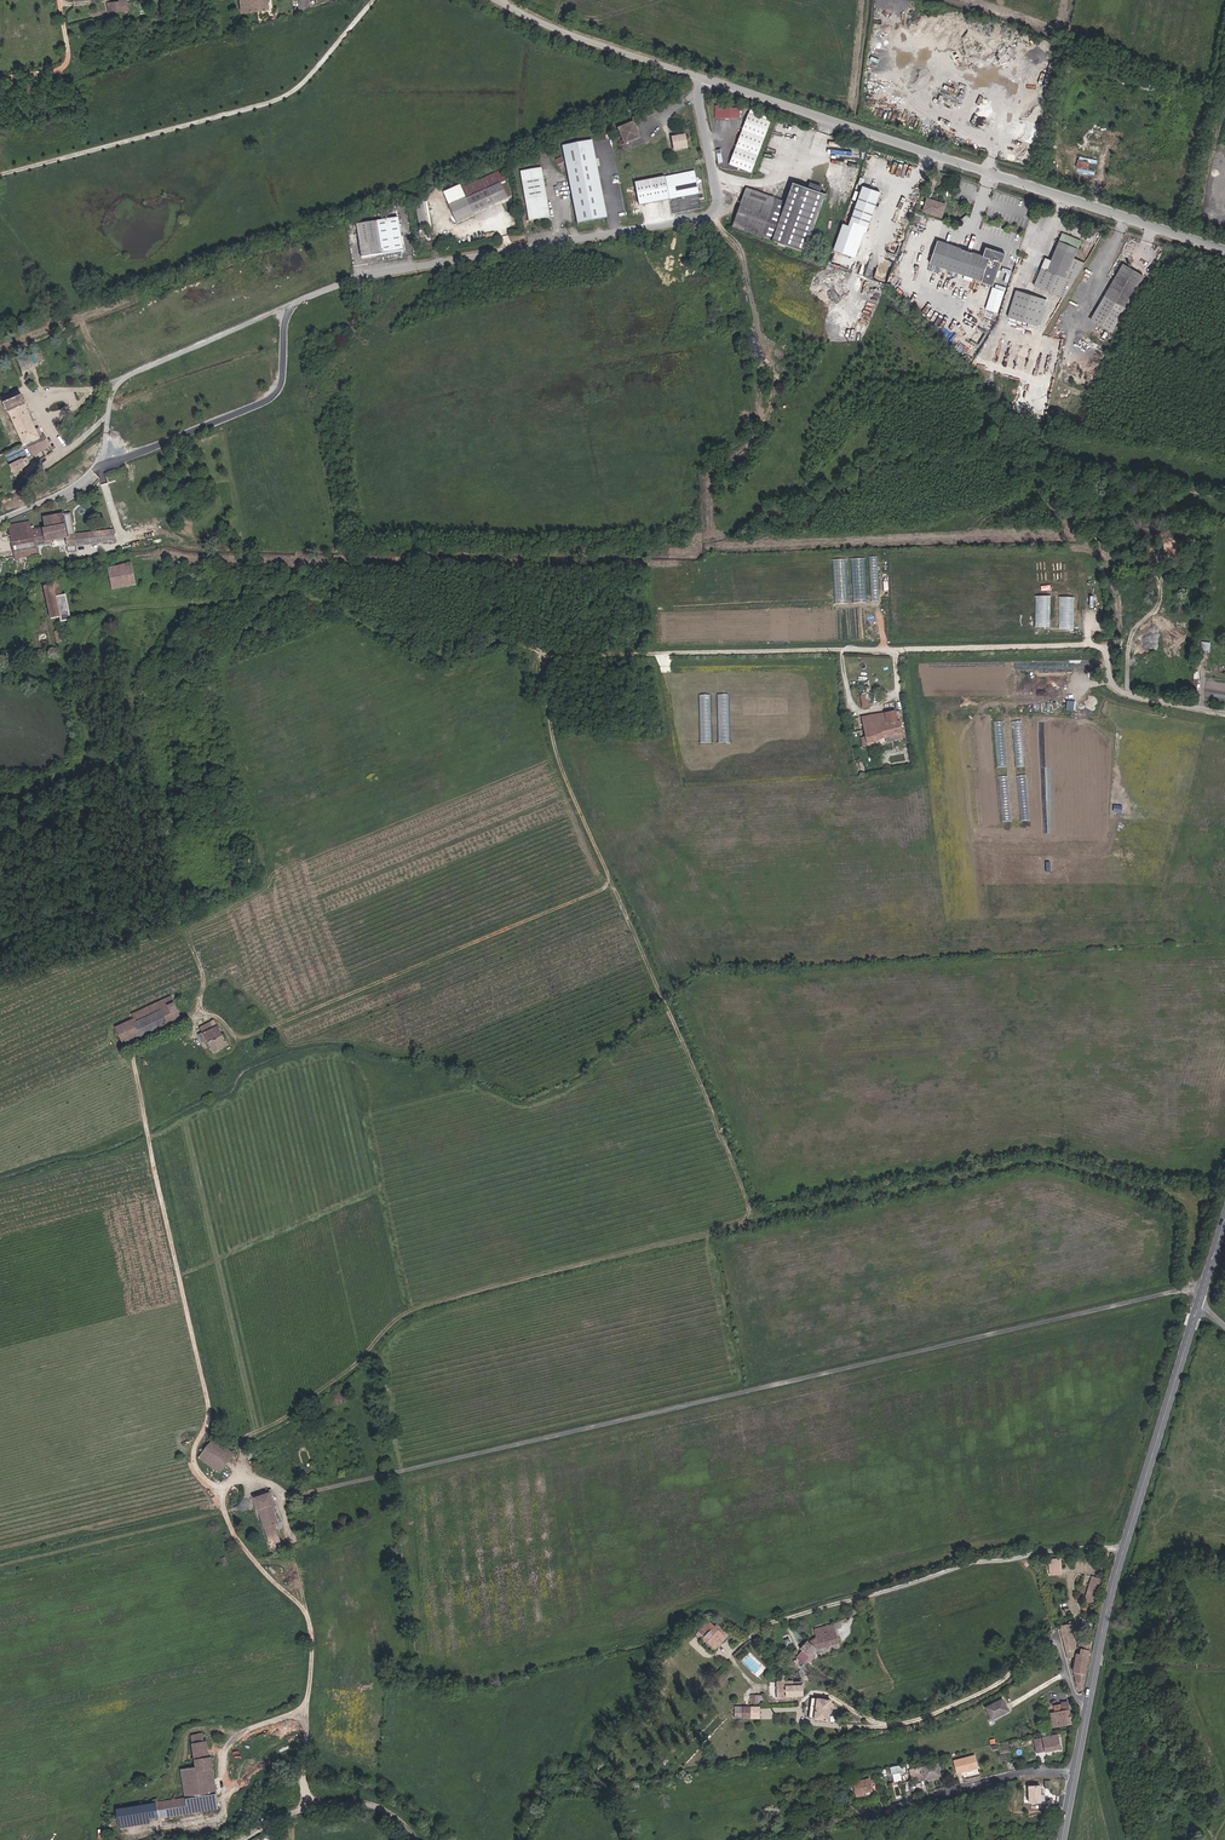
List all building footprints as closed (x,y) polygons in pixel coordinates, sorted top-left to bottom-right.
[(107,1),(108,12),(129,10),(128,0),(119,0),(107,1)] [(241,0),(243,14),(269,11),(268,0),(243,0),(241,0)] [(716,118),(740,117),(739,106),(719,107),(719,105),(715,105),(716,118)] [(914,126),(917,112),(900,108),(899,113),(890,110),(887,119),(914,126)] [(748,111),(729,164),(751,173),(771,120),(748,111)] [(618,128),(624,145),(641,139),(635,122),(618,128)] [(674,150),(688,148),(685,134),(671,137),(674,150)] [(562,148),(577,224),(607,218),(592,142),(562,148)] [(1089,162),(1098,163),(1098,159),(1079,156),(1077,167),(1088,169),(1089,162)] [(550,218),(542,168),(521,172),(529,221),(550,218)] [(665,177),(669,199),(700,193),(696,171),(665,177)] [(494,173),(481,180),(485,190),(500,184),(494,173)] [(669,199),(665,177),(633,183),(638,205),(669,199)] [(805,247),(823,187),(816,185),(789,177),(783,197),(743,184),(731,224),(778,239),(778,240),(785,243),(785,241),(805,247)] [(465,196),(466,198),(485,190),(481,180),(461,189),(465,196)] [(868,222),(880,188),(862,182),(850,216),(868,222)] [(485,190),(466,198),(472,213),(506,198),(500,184),(485,190)] [(944,198),(931,194),(930,197),(926,195),(923,205),(939,210),(944,198)] [(466,198),(465,196),(448,204),(456,223),(473,216),(472,213),(466,198)] [(427,230),(423,203),(415,205),(420,232),(427,230)] [(398,220),(377,223),(356,226),(361,258),(382,254),(403,251),(398,220)] [(1074,277),(1084,257),(1072,253),(1078,236),(1062,230),(1058,232),(1056,237),(1057,237),(1046,267),(1065,274),(1074,277)] [(973,247),(976,238),(966,235),(963,244),(973,247)] [(929,257),(980,275),(981,273),(992,277),(998,258),(1000,258),(1002,250),(984,243),(981,252),(936,236),(929,257)] [(1125,307),(1143,276),(1122,264),(1104,295),(1125,307)] [(1065,293),(1074,277),(1065,274),(1046,267),(1041,265),(1034,283),(1065,293)] [(992,283),(986,309),(1000,312),(1006,287),(992,283)] [(1005,311),(1037,322),(1046,295),(1014,284),(1005,311)] [(29,354),(16,360),(21,371),(34,365),(29,354)] [(8,412),(22,444),(39,437),(35,429),(22,396),(3,404),(7,413),(8,412)] [(25,466),(24,463),(21,460),(9,466),(11,468),(12,474),(21,470),(25,466)] [(44,546),(46,553),(68,550),(69,552),(78,552),(77,547),(116,541),(114,530),(75,536),(71,512),(62,514),(48,517),(50,528),(42,530),(32,533),(29,533),(30,543),(44,541),(44,546)] [(10,523),(11,528),(33,525),(32,520),(10,523)] [(42,530),(42,529),(34,530),(33,525),(11,528),(15,545),(30,543),(29,533),(32,533),(42,530)] [(10,556),(10,535),(0,536),(0,556),(10,556)] [(15,545),(16,551),(44,546),(44,541),(30,543),(15,545)] [(44,546),(16,551),(17,558),(46,553),(44,546)] [(133,564),(109,568),(112,589),(136,585),(133,564)] [(67,612),(69,606),(66,596),(62,596),(59,579),(54,580),(55,585),(46,587),(52,619),(61,617),(62,623),(72,621),(70,612),(67,612)] [(1202,649),(1211,649),(1211,641),(1202,641),(1202,649)] [(1067,700),(1066,709),(1079,710),(1080,701),(1067,700)] [(894,713),(884,716),(886,726),(872,729),(870,719),(858,721),(864,746),(871,744),(883,738),(901,735),(899,725),(897,725),(894,713)] [(884,716),(870,719),(872,729),(886,726),(884,716)] [(1024,720),(1015,720),(1016,766),(1025,766),(1024,720)] [(1008,766),(1005,721),(995,721),(998,767),(1008,766)] [(1009,775),(1000,776),(1003,821),(1031,819),(1028,774),(1017,775),(1019,793),(1010,793),(1009,775)] [(182,1016),(173,996),(134,1014),(136,1019),(118,1027),(125,1043),(182,1016)] [(228,1045),(217,1019),(203,1025),(213,1051),(228,1045)] [(232,1456),(212,1439),(197,1456),(217,1474),(232,1456)] [(274,1546),(274,1545),(280,1543),(274,1524),(277,1523),(271,1505),(272,1505),(269,1494),(254,1499),(270,1548),(274,1546)] [(1053,1563),(1051,1563),(1052,1571),(1060,1571),(1059,1560),(1053,1561),(1053,1563)] [(1101,1598),(1105,1583),(1095,1580),(1090,1595),(1101,1598)] [(810,1644),(816,1650),(819,1648),(820,1650),(839,1646),(834,1625),(815,1630),(816,1638),(810,1644)] [(1061,1629),(1067,1652),(1076,1650),(1075,1637),(1069,1637),(1068,1628),(1061,1629)] [(703,1638),(712,1649),(724,1640),(715,1629),(703,1638)] [(1078,1689),(1081,1689),(1091,1640),(1088,1643),(1085,1644),(1082,1656),(1076,1659),(1074,1672),(1077,1672),(1076,1681),(1078,1689)] [(807,1641),(801,1648),(809,1656),(815,1649),(807,1641)] [(777,1697),(801,1697),(801,1687),(785,1687),(785,1682),(777,1682),(777,1697)] [(808,1719),(827,1721),(830,1701),(811,1698),(808,1719)] [(984,1707),(989,1717),(1007,1709),(1002,1699),(984,1707)] [(1070,1717),(1069,1712),(1068,1699),(1060,1700),(1061,1709),(1051,1710),(1053,1724),(1071,1722),(1070,1717)] [(742,1707),(742,1719),(759,1719),(759,1708),(742,1707)] [(1056,1735),(1033,1740),(1036,1754),(1059,1749),(1056,1735)] [(1026,1757),(1036,1754),(1033,1740),(1023,1743),(1026,1757)] [(194,1744),(196,1758),(208,1756),(207,1745),(206,1742),(194,1744)] [(157,1801),(158,1815),(219,1807),(213,1755),(208,1756),(196,1758),(197,1766),(182,1768),(185,1798),(157,1801)] [(974,1758),(953,1765),(957,1778),(978,1771),(974,1758)] [(902,1779),(901,1772),(907,1771),(905,1763),(890,1767),(894,1781),(902,1779)] [(937,1764),(910,1768),(911,1779),(923,1778),(939,1776),(937,1764)] [(870,1778),(853,1781),(855,1794),(866,1792),(873,1790),(870,1778)] [(1027,1787),(1027,1804),(1040,1803),(1039,1787),(1027,1787)] [(158,1815),(157,1801),(117,1807),(119,1820),(158,1815)]
